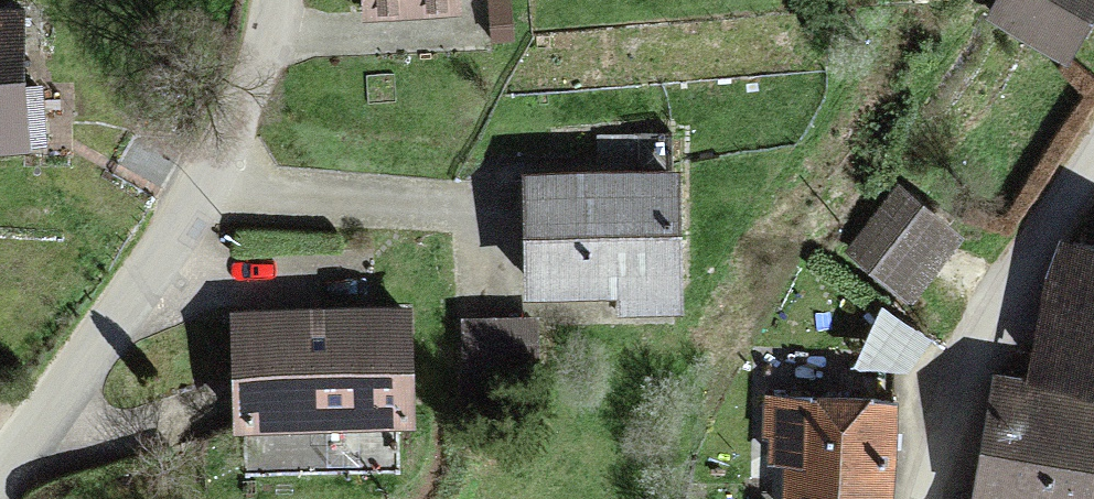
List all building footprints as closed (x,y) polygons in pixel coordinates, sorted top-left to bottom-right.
[(363,48),(445,46),(443,0),(362,0),(363,48)] [(987,20),(1059,59),(1091,0),(999,0),(987,20)] [(13,157),(6,21),(0,22),(0,157),(13,157)] [(667,180),(519,179),(519,310),(666,311),(667,180)] [(899,195),(847,252),(898,298),(950,241),(899,195)] [(1054,259),(1038,400),(1093,406),(1093,264),(1054,259)] [(401,318),(227,320),(228,429),(402,428),(401,318)] [(533,327),(462,327),(461,408),(493,408),(493,368),(533,368),(533,327)] [(1038,400),(990,394),(977,498),(1093,498),(1093,406),(1038,400)] [(778,498),(878,498),(883,416),(784,410),(778,498)]
